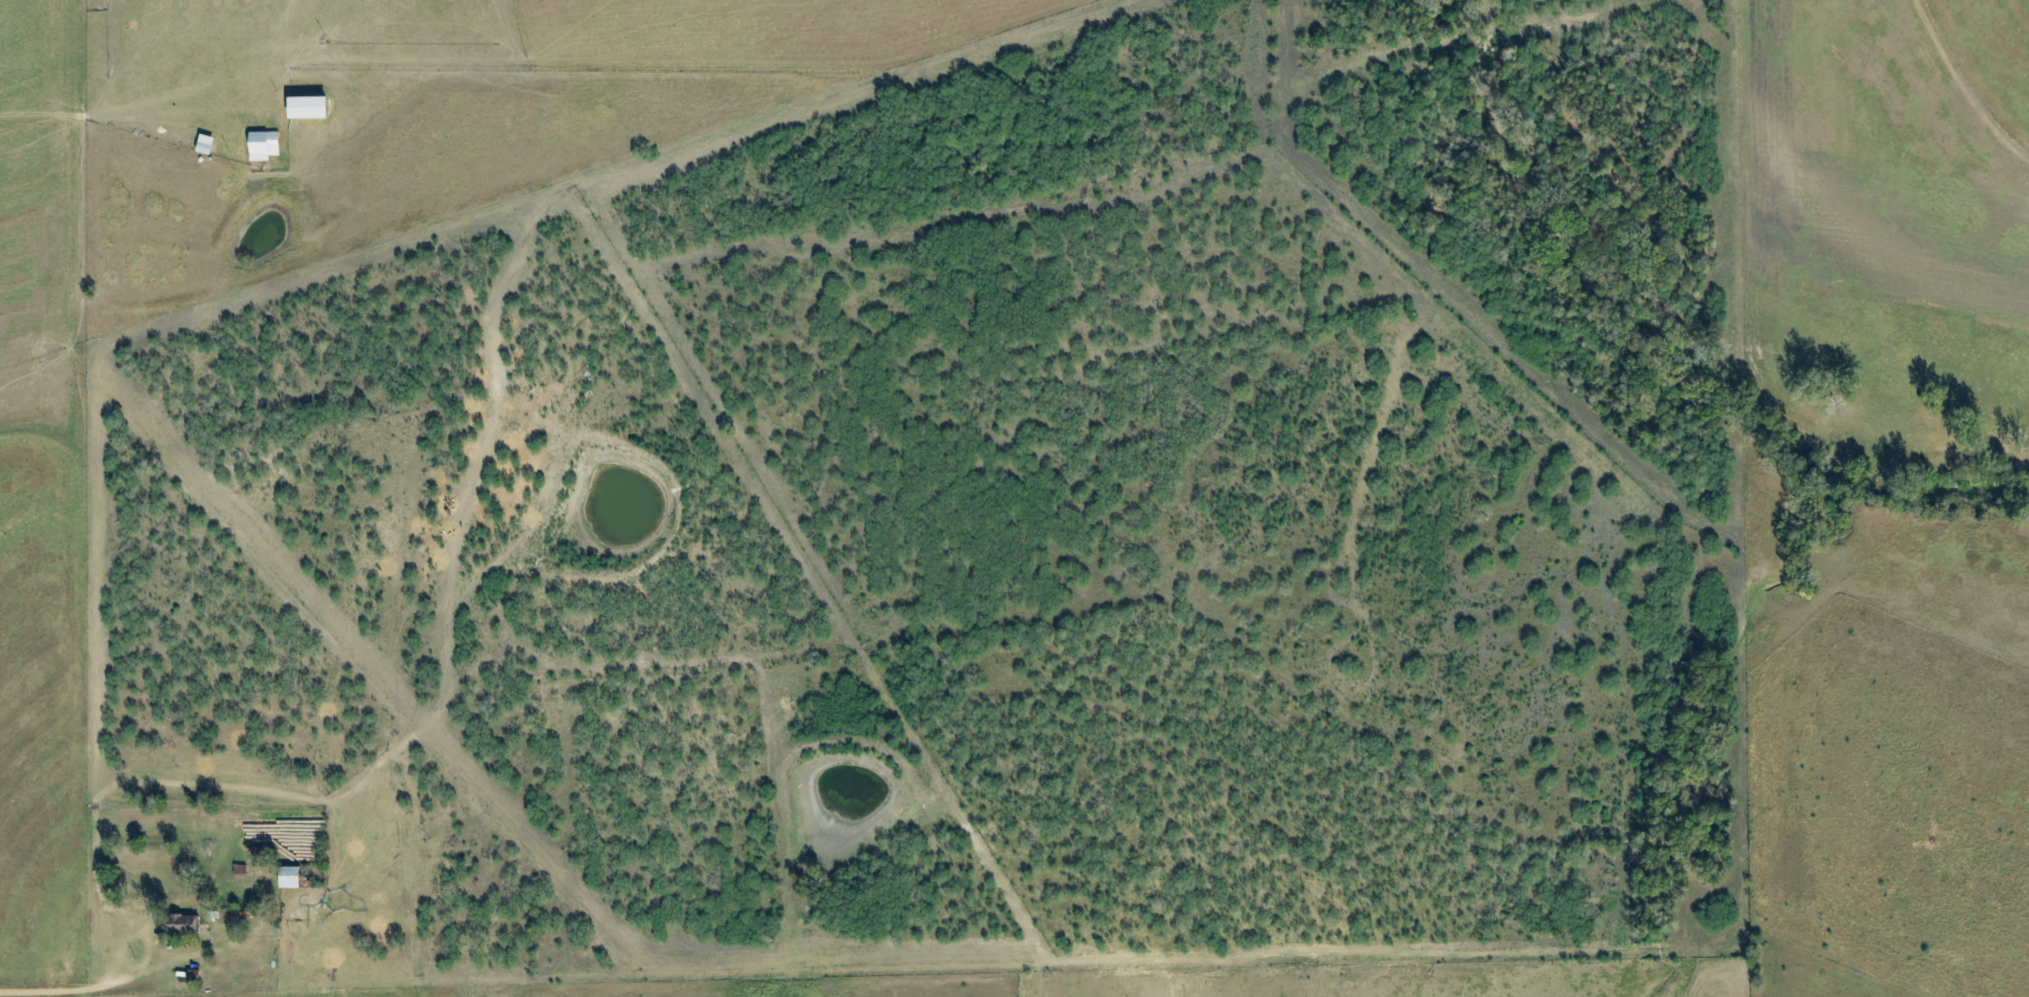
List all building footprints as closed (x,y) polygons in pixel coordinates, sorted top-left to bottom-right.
[(329,97),(289,96),(288,117),(328,118),(329,97)] [(249,161),(269,161),(268,155),(279,155),(278,131),(249,132),(249,161)] [(300,888),(300,867),(280,867),(280,888),(300,888)] [(198,936),(198,916),(168,915),(168,935),(198,936)]
